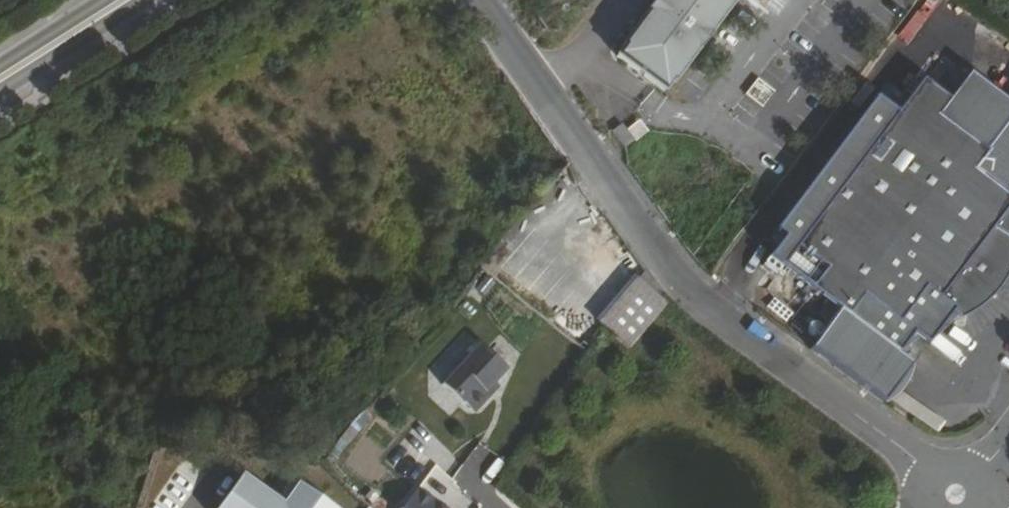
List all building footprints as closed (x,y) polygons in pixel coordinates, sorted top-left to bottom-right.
[(649,23),(651,25),(626,57),(628,59),(620,70),(664,103),(672,94),(674,95),(699,62),(700,63),(710,49),(709,48),(746,0),(668,0),(649,23)] [(778,266),(840,314),(810,352),(818,358),(819,355),(825,347),(841,358),(835,366),(833,369),(880,404),(907,366),(893,356),(908,336),(924,347),(950,313),(958,317),(967,313),(986,298),(994,290),(1001,279),(1006,266),(1008,259),(1008,250),(1008,106),(967,74),(945,102),(920,83),(778,266)] [(747,99),(762,106),(771,88),(756,81),(747,99)] [(652,320),(665,304),(642,270),(627,290),(652,320)] [(639,336),(652,320),(627,290),(612,308),(639,336)] [(597,327),(625,352),(639,336),(612,308),(597,327)] [(825,347),(819,355),(835,366),(841,358),(825,347)] [(482,402),(492,393),(506,380),(480,353),(440,392),(459,412),(460,411),(465,417),(473,417),(482,410),(482,402)] [(496,398),(492,393),(482,402),(482,410),(496,398)] [(219,507),(342,507),(301,479),(286,499),(246,470),(219,507)] [(417,490),(412,497),(410,497),(403,507),(441,507),(417,490)]
